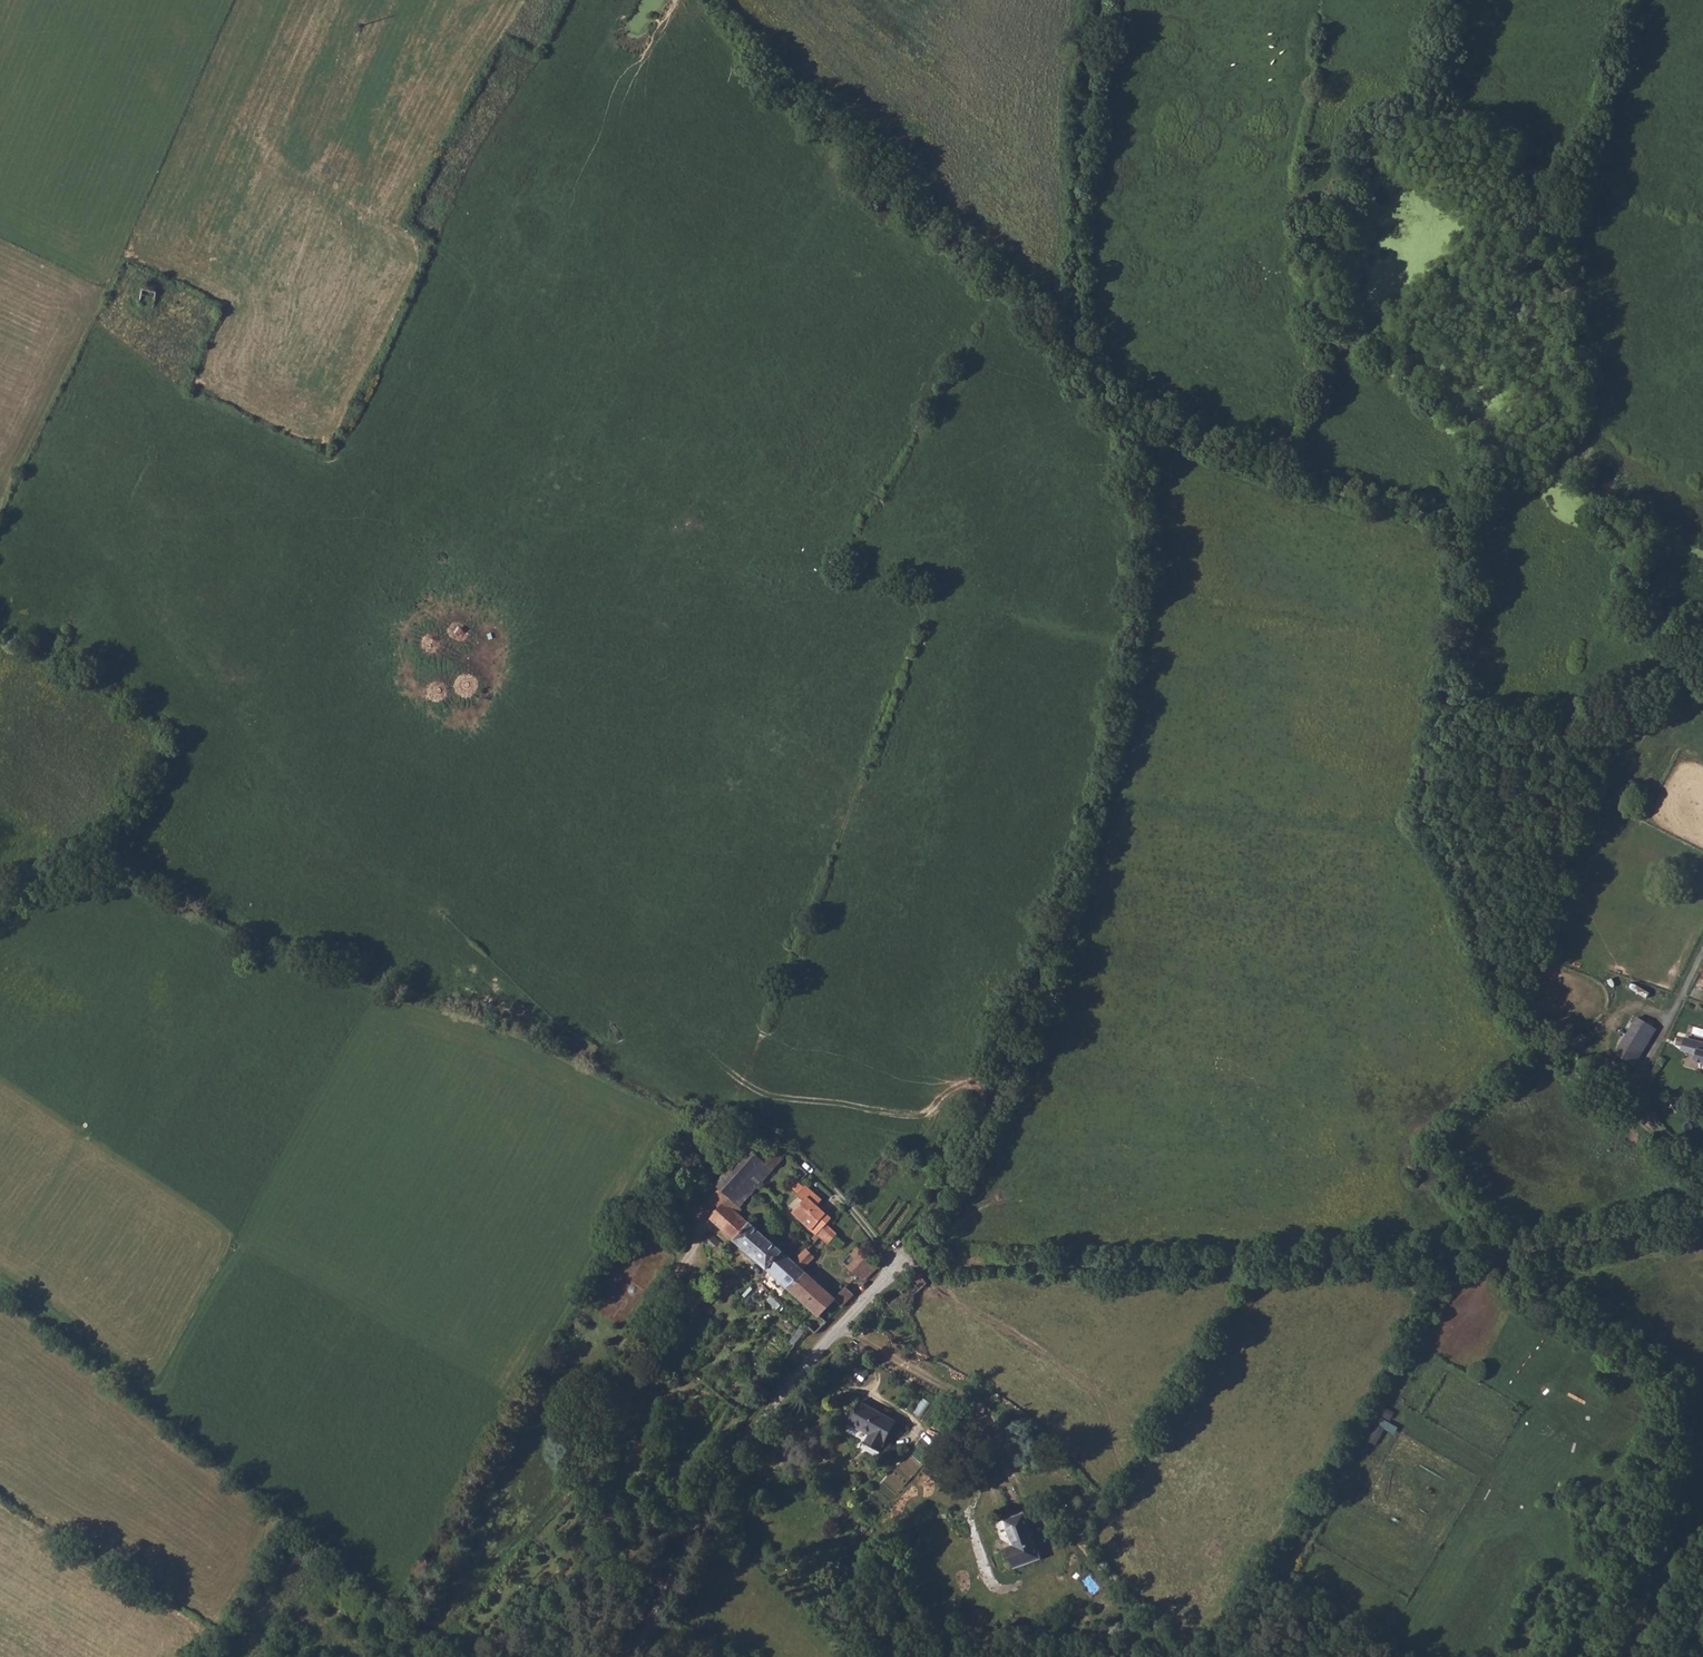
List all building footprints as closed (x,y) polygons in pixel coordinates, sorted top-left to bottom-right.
[(1626,1054),(1643,1024),(1635,1020),(1614,1057),(1633,1068),(1654,1030),(1651,1028),(1634,1058),(1626,1054)] [(1651,1028),(1643,1024),(1626,1054),(1634,1058),(1651,1028)] [(1695,1051),(1692,1062),(1702,1064),(1702,1053),(1695,1051)] [(757,1137),(713,1186),(718,1191),(727,1199),(737,1208),(761,1184),(764,1180),(755,1171),(764,1162),(759,1157),(770,1147),(757,1137)] [(755,1171),(764,1180),(782,1159),(770,1147),(759,1157),(764,1162),(755,1171)] [(801,1188),(796,1183),(790,1189),(796,1194),(784,1206),(815,1235),(825,1223),(829,1218),(815,1205),(819,1199),(804,1186),(801,1188)] [(718,1191),(708,1200),(717,1209),(727,1199),(718,1191)] [(717,1209),(708,1219),(767,1271),(781,1254),(776,1249),(737,1216),(741,1212),(737,1208),(727,1199),(717,1209)] [(825,1223),(815,1235),(818,1238),(826,1245),(836,1235),(825,1223)] [(848,1255),(853,1260),(862,1251),(857,1245),(848,1255)] [(780,1246),(776,1249),(781,1254),(785,1250),(780,1246)] [(853,1260),(847,1268),(858,1278),(873,1261),(862,1251),(853,1260)] [(805,1253),(793,1265),(800,1271),(811,1261),(805,1253)] [(781,1254),(767,1271),(785,1288),(805,1275),(800,1271),(793,1265),(781,1254)] [(873,1261),(858,1278),(864,1283),(874,1273),(879,1266),(873,1261)] [(805,1275),(785,1288),(818,1317),(819,1316),(833,1303),(840,1308),(853,1295),(844,1288),(833,1300),(805,1275)] [(782,1305),(772,1296),(768,1301),(776,1311),(782,1305)] [(874,1439),(868,1447),(880,1454),(898,1423),(861,1402),(849,1424),(874,1439)] [(1369,1438),(1376,1443),(1386,1427),(1394,1432),(1398,1427),(1384,1417),(1369,1438)] [(1026,1511),(1007,1519),(1017,1544),(1012,1547),(1019,1564),(1045,1554),(1026,1511)]
